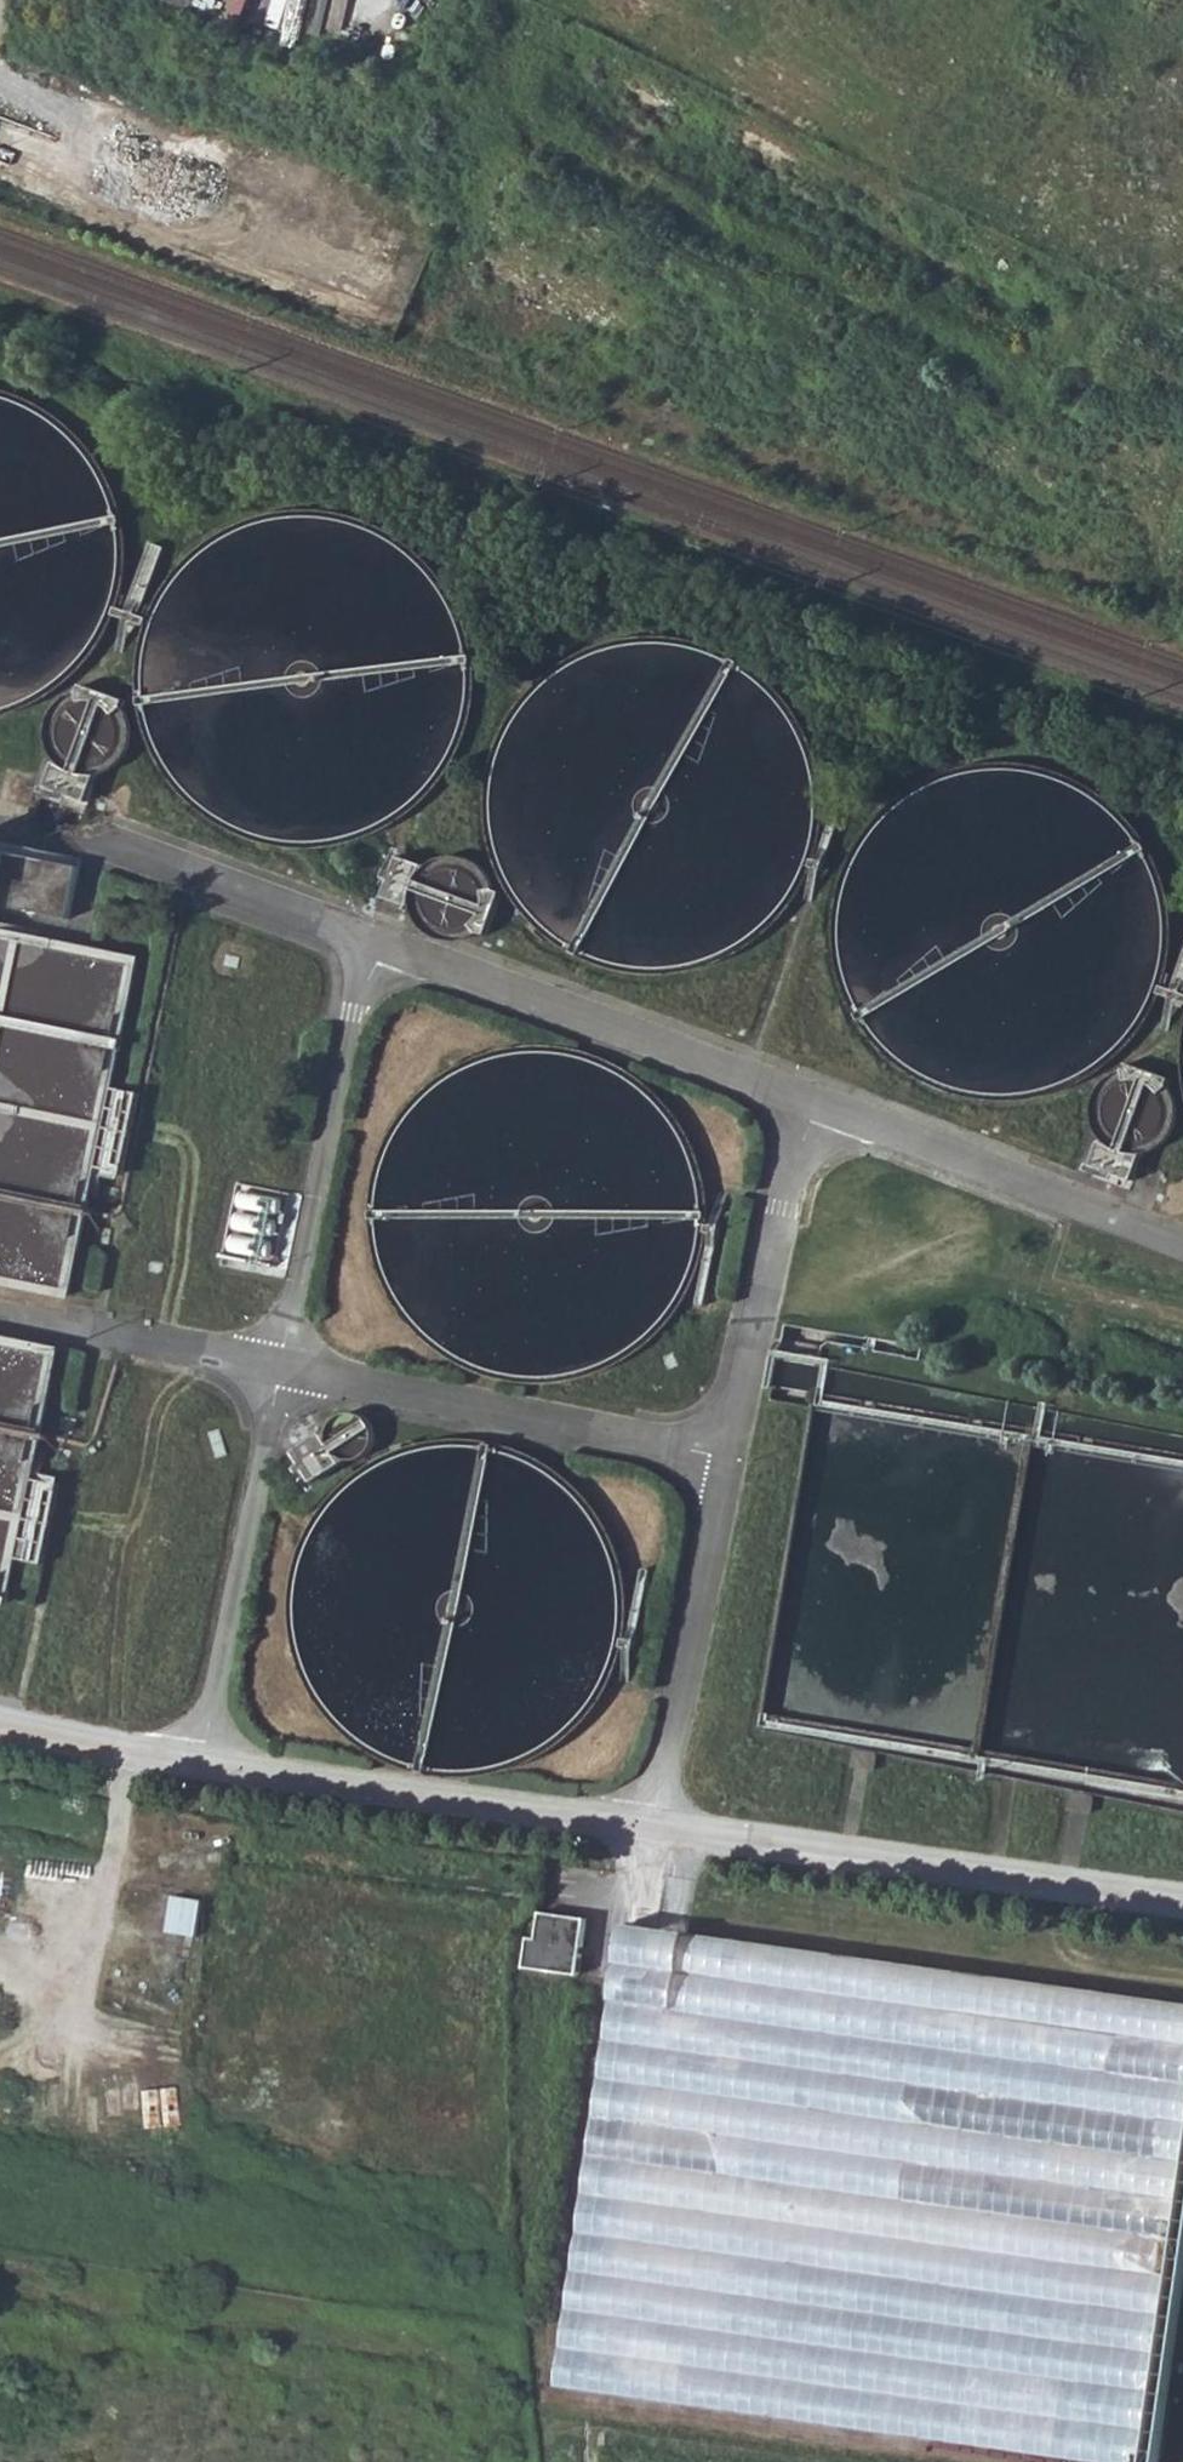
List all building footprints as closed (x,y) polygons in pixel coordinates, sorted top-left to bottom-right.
[(77,786),(35,772),(26,798),(67,814),(77,786)] [(431,897),(471,913),(479,895),(433,877),(437,868),(404,855),(391,888),(411,896),(414,889),(431,896),(431,897)] [(81,1299),(106,1169),(136,1175),(150,1098),(122,1093),(149,963),(4,936),(7,915),(81,929),(92,876),(0,858),(0,1283),(81,1299)] [(20,1609),(29,1563),(58,1569),(74,1484),(45,1480),(72,1351),(0,1337),(0,1605),(20,1609)] [(325,1459),(310,1427),(286,1437),(301,1470),(325,1459)] [(526,1966),(578,1975),(588,1919),(548,1912),(543,1936),(532,1934),(526,1966)] [(1083,2461),(1163,2461),(1182,2318),(1182,1999),(631,1921),(564,2389),(1083,2461)]
